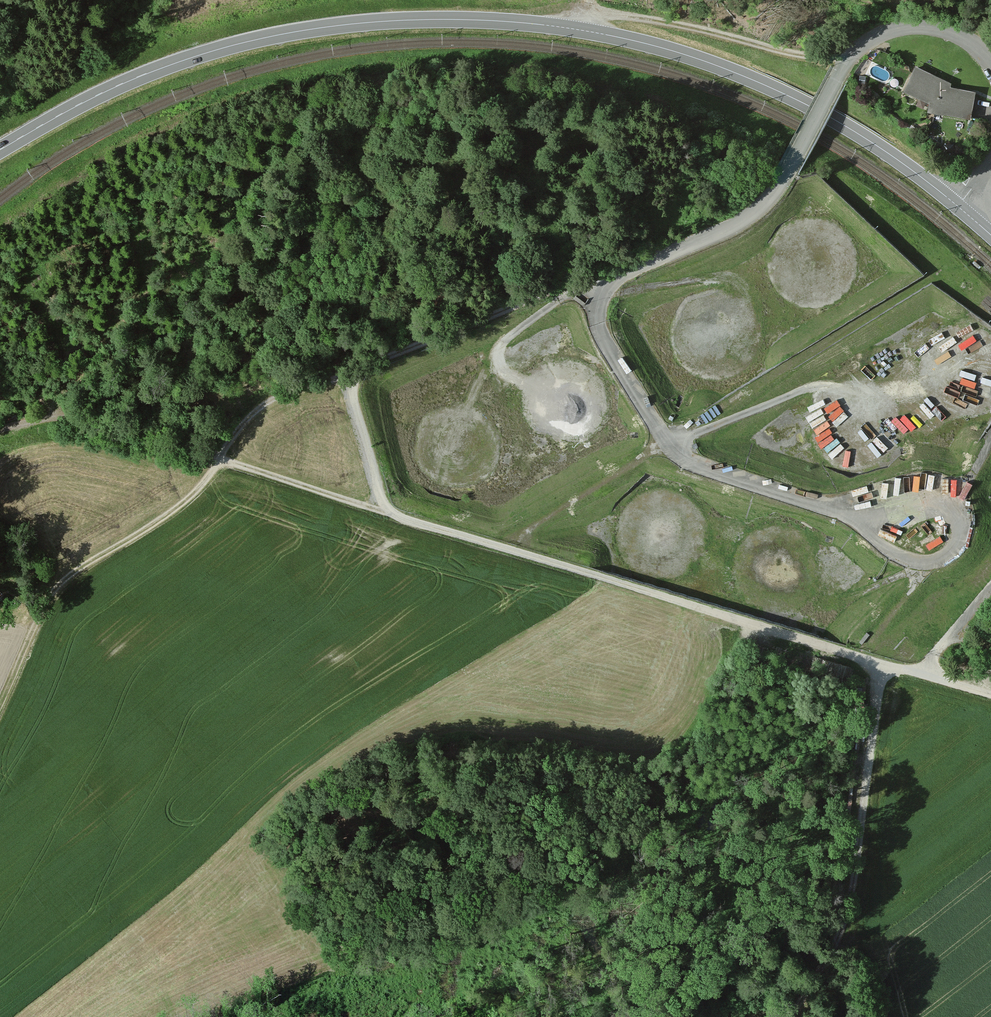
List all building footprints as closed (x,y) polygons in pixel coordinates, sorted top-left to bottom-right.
[(927,108),(924,115),(967,123),(972,95),(948,90),(950,87),(930,78),(936,66),(919,58),(901,96),(927,108)] [(939,349),(952,339),(948,333),(934,344),(939,349)] [(959,404),(970,409),(976,394),(964,389),(959,404)] [(923,398),(896,422),(907,434),(928,415),(923,411),(929,405),(923,398)] [(822,445),(837,438),(829,423),(815,429),(822,445)] [(862,448),(871,459),(891,442),(882,431),(862,448)] [(931,472),(928,488),(950,492),(953,476),(931,472)] [(859,507),(874,503),(873,498),(894,493),(891,479),(855,487),(859,507)]
